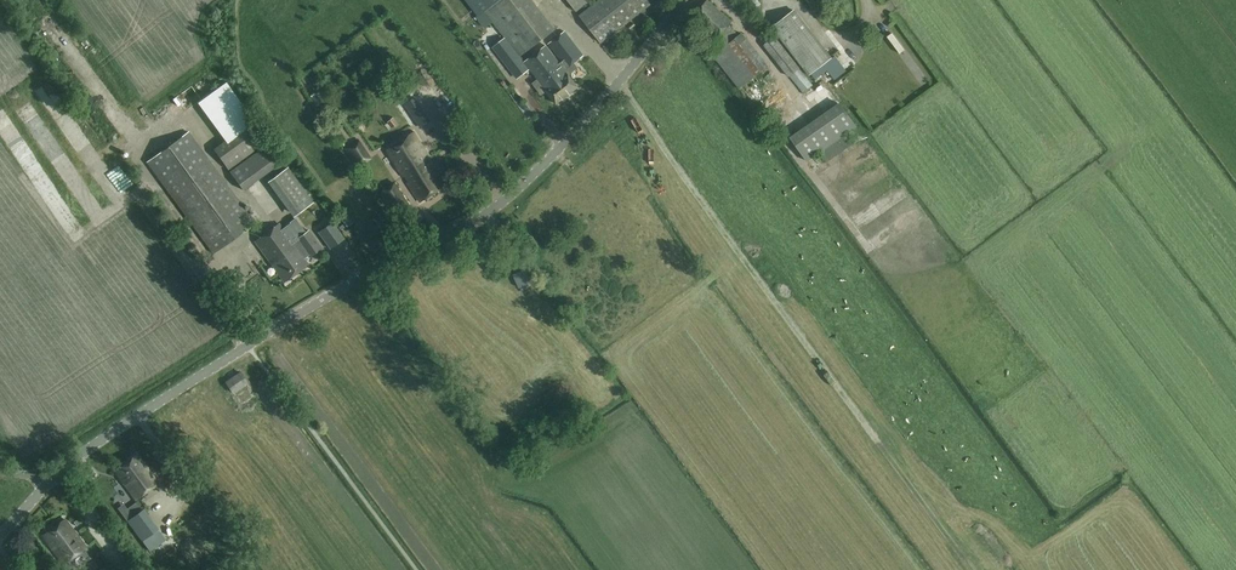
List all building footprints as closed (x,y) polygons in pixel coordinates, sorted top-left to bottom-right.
[(520,57),(554,30),(531,0),(470,0),(480,13),(484,10),(505,37),(520,57)] [(577,11),(591,0),(568,0),(577,11)] [(579,15),(601,43),(651,4),(648,0),(599,0),(579,15)] [(739,35),(729,23),(731,21),(708,1),(692,18),(715,39),(707,48),(740,89),(768,67),(742,32),(739,35)] [(794,10),(772,27),(810,76),(832,59),(794,10)] [(565,30),(549,42),(569,68),(584,56),(565,30)] [(764,45),(789,78),(791,77),(803,93),(814,85),(775,36),(764,45)] [(523,60),(520,57),(505,37),(493,46),(511,69),(523,60)] [(525,62),(546,90),(556,104),(579,87),(569,73),(546,45),(525,62)] [(869,82),(875,99),(881,97),(875,80),(869,82)] [(841,103),(791,139),(808,162),(821,152),(828,162),(851,145),(844,136),(858,126),(841,103)] [(426,116),(417,122),(427,136),(436,130),(426,116)] [(388,122),(393,128),(398,124),(394,118),(388,122)] [(228,170),(267,141),(252,121),(213,149),(228,170)] [(147,162),(166,189),(213,254),(255,223),(208,158),(189,131),(147,162)] [(414,132),(387,150),(403,176),(428,160),(426,158),(429,156),(414,132)] [(364,166),(374,158),(358,138),(348,146),(364,166)] [(270,143),(229,171),(243,190),(283,162),(270,143)] [(429,163),(428,160),(403,176),(420,202),(448,184),(432,161),(429,163)] [(268,182),(293,217),(294,216),(301,224),(319,211),(313,203),(314,202),(289,167),(268,182)] [(414,213),(393,181),(379,191),(401,222),(414,213)] [(332,222),(318,232),(330,248),(343,238),(332,222)] [(279,224),(256,241),(284,281),(308,264),(304,259),(308,256),(309,257),(321,248),(309,230),(292,242),(279,224)] [(499,273),(517,267),(513,255),(495,261),(499,273)] [(515,275),(523,285),(533,278),(526,267),(515,275)] [(248,383),(240,371),(225,382),(232,394),(248,383)] [(137,454),(115,470),(136,499),(157,483),(137,454)] [(159,528),(144,508),(127,521),(150,551),(166,539),(158,529),(159,528)] [(86,546),(64,518),(41,536),(63,564),(86,546)]
